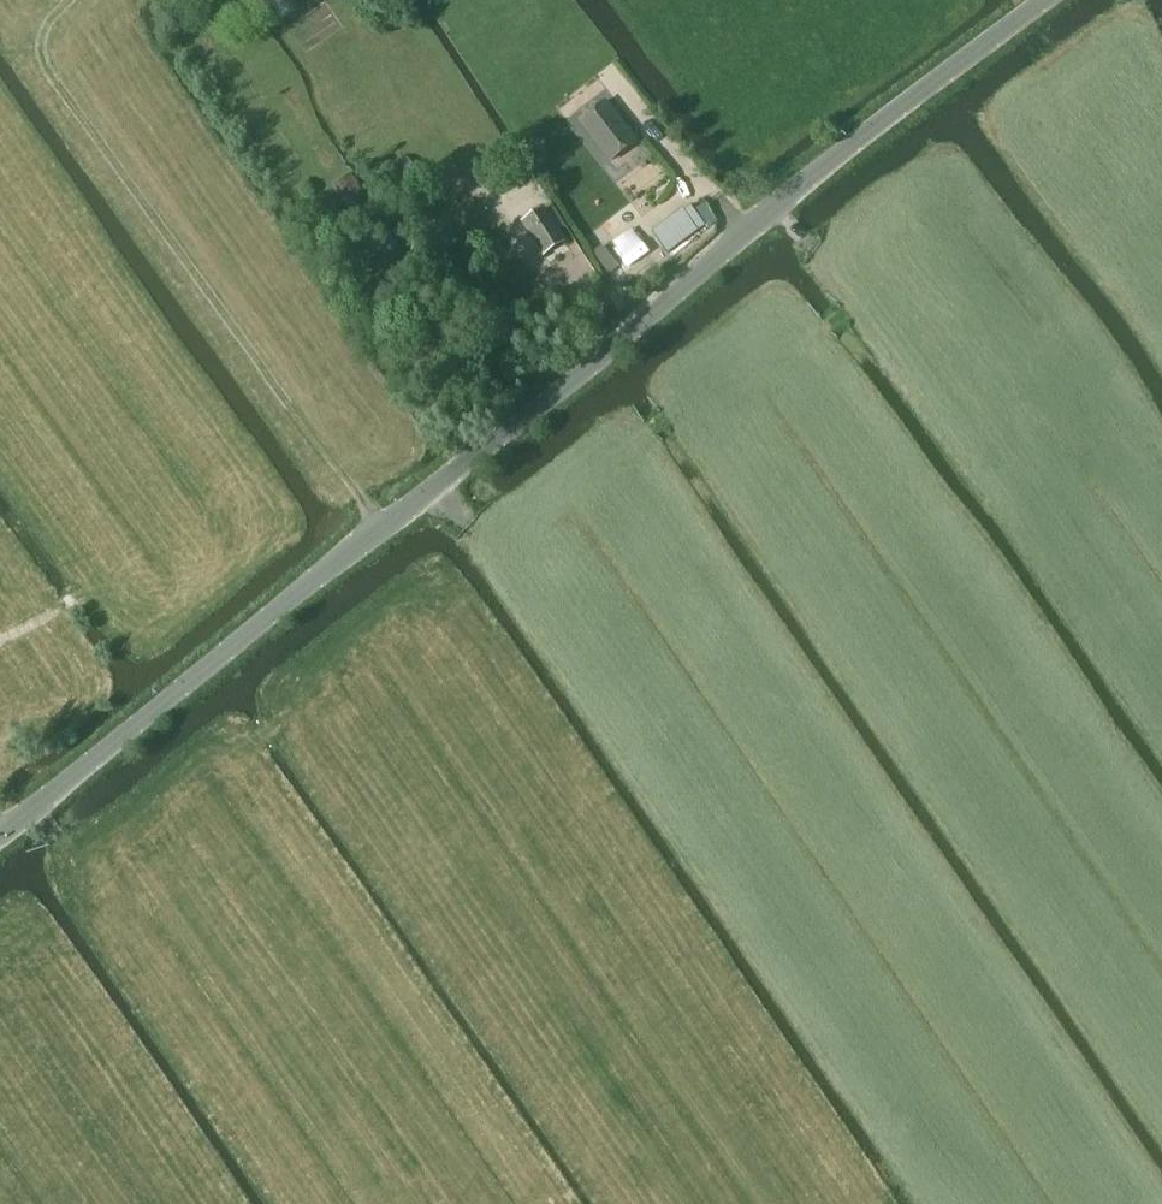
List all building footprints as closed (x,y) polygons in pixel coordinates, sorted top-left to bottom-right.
[(577,122),(608,163),(637,142),(605,101),(577,122)] [(362,197),(348,175),(331,185),(345,207),(362,197)] [(412,196),(404,184),(388,195),(396,207),(412,196)] [(542,255),(565,241),(544,207),(521,221),(542,255)] [(699,230),(683,208),(650,231),(667,254),(699,230)] [(618,267),(602,246),(592,253),(608,275),(618,267)] [(596,291),(592,284),(581,292),(585,298),(596,291)]
